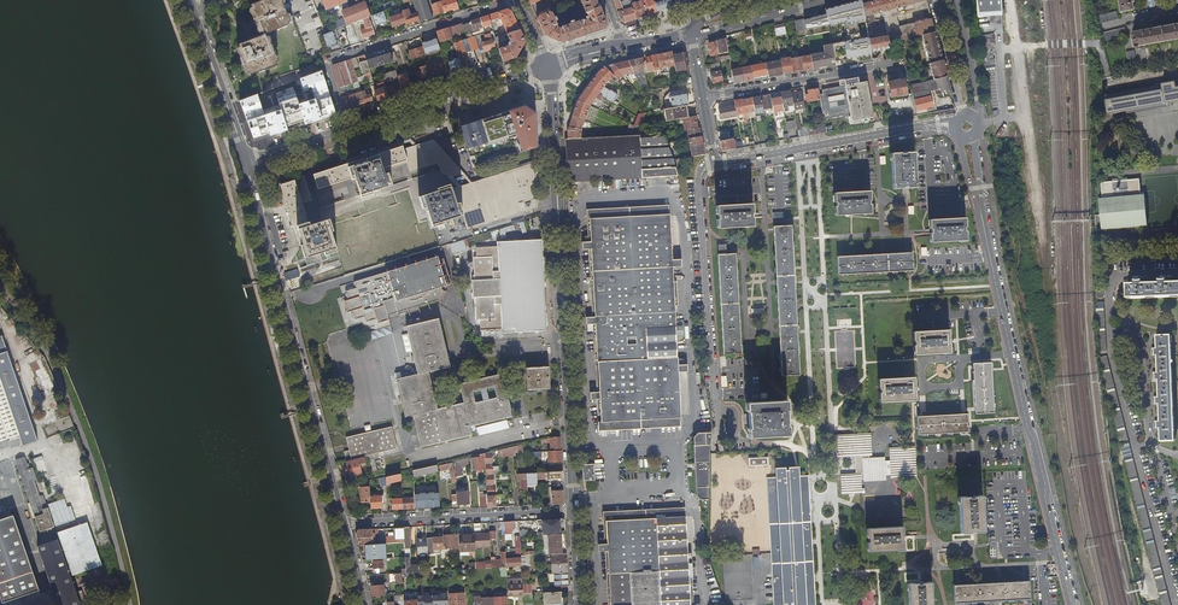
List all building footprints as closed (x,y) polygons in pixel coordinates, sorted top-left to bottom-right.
[(260,37),(236,46),(238,52),(236,53),(243,71),(245,70),(247,76),(273,67),(271,61),(273,60),(266,41),(264,42),(262,36),(287,27),(284,21),(286,20),(279,2),(277,2),(276,0),(266,0),(249,6),(251,12),(249,13),(256,32),(258,31),(260,37)] [(325,8),(326,9),(347,1),(347,0),(322,0),(325,8)] [(355,10),(359,20),(369,17),(371,16),(365,2),(365,0),(356,0),(359,8),(355,10)] [(415,7),(416,9),(417,13),(420,20),(421,24),(433,20),(427,0),(413,0),(415,7)] [(459,8),(456,0),(446,0),(441,2),(444,12),(459,8)] [(561,42),(563,41),(604,28),(606,25),(597,0),(581,0),(586,13),(587,13),(589,17),(587,16),(586,16),(585,17),(585,18),(587,19),(584,21),(583,20),(579,21),(575,22),(574,20),(573,20),(570,21),(570,22),(570,24),(566,25),(562,26),(562,28),(560,28),(558,27),(557,27),(556,25),(557,24),(555,21),(557,20),(558,19),(556,17),(555,17),(554,18),(550,11),(537,17),(545,35),(561,42)] [(617,10),(622,9),(620,2),(619,0),(613,0),(617,10)] [(631,7),(617,11),(621,20),(625,22),(630,20),(636,18),(632,4),(631,0),(628,1),(629,6),(631,6),(631,7)] [(617,10),(617,11),(631,7),(631,6),(629,6),(628,1),(631,0),(628,0),(620,2),(622,9),(617,10)] [(632,4),(636,18),(642,16),(647,15),(643,0),(632,4)] [(647,15),(652,13),(657,12),(654,2),(654,0),(643,0),(647,15)] [(657,12),(668,8),(673,7),(671,0),(662,0),(654,2),(657,12)] [(863,7),(863,8),(865,17),(872,15),(879,13),(884,17),(888,36),(889,43),(897,41),(903,40),(923,35),(935,32),(932,20),(892,30),(890,18),(929,8),(927,0),(875,0),(862,3),(863,7)] [(977,17),(1003,16),(1002,0),(977,0),(977,17)] [(1136,8),(1134,1),(1136,2),(1136,0),(1121,0),(1123,10),(1136,8)] [(388,10),(393,8),(391,2),(377,8),(379,13),(384,11),(388,10)] [(435,15),(444,12),(441,2),(432,5),(435,15)] [(863,7),(826,13),(826,14),(833,13),(834,15),(835,16),(838,15),(840,14),(840,12),(848,10),(849,13),(855,12),(854,10),(855,9),(863,8),(863,7)] [(833,13),(826,14),(828,26),(829,32),(831,44),(835,64),(854,61),(872,58),(871,52),(865,17),(863,8),(855,9),(854,10),(855,12),(849,13),(848,10),(840,12),(840,14),(838,15),(835,16),(834,15),(833,13)] [(406,23),(407,24),(420,20),(417,13),(410,15),(408,9),(403,11),(403,13),(406,23)] [(508,34),(520,30),(515,19),(511,11),(507,9),(489,15),(490,21),(500,18),(508,34)] [(355,10),(343,15),(347,25),(352,23),(356,22),(357,21),(359,20),(355,10)] [(384,11),(379,13),(372,15),(376,25),(388,22),(384,11)] [(1116,11),(1097,16),(1099,24),(1118,19),(1116,11)] [(390,18),(393,27),(406,23),(403,13),(395,16),(390,18)] [(828,26),(826,14),(818,16),(821,27),(828,26)] [(490,21),(489,15),(485,16),(480,18),(483,27),(492,25),(490,21)] [(871,52),(890,48),(889,43),(888,36),(870,40),(870,37),(876,35),(872,15),(865,17),(871,52)] [(364,38),(375,34),(372,27),(369,17),(359,20),(357,21),(358,23),(359,23),(360,24),(364,23),(366,28),(361,30),(364,38)] [(481,25),(479,18),(477,19),(471,21),(471,22),(474,30),(478,29),(477,26),(481,25)] [(806,28),(804,19),(794,21),(797,34),(804,32),(804,29),(806,28)] [(1136,47),(1140,46),(1140,43),(1177,36),(1177,23),(1176,23),(1176,22),(1172,20),(1171,24),(1151,28),(1151,26),(1148,25),(1146,29),(1133,31),(1136,47)] [(467,39),(476,36),(475,33),(471,34),(470,32),(474,31),(474,30),(471,22),(463,25),(465,32),(467,39)] [(345,26),(349,41),(356,38),(352,23),(347,25),(345,26)] [(456,26),(449,28),(452,36),(465,32),(463,25),(462,24),(456,26)] [(786,33),(784,24),(774,25),(776,35),(786,33)] [(344,26),(335,30),(338,38),(347,35),(344,26)] [(475,33),(476,36),(485,33),(483,27),(482,28),(480,29),(481,31),(475,33)] [(1125,27),(1102,33),(1104,42),(1128,36),(1125,27)] [(443,30),(437,32),(440,42),(452,38),(452,36),(449,28),(443,30)] [(334,30),(324,35),(328,48),(339,44),(334,30)] [(498,44),(503,61),(511,59),(514,58),(516,57),(525,41),(523,36),(520,30),(508,34),(507,34),(511,42),(509,42),(508,44),(507,44),(507,46),(501,48),(498,37),(496,38),(498,44)] [(931,63),(942,60),(939,46),(935,32),(923,35),(931,63)] [(480,49),(480,51),(484,49),(485,50),(490,49),(490,47),(498,44),(496,38),(492,39),(490,33),(489,34),(485,35),(486,41),(478,44),(480,49)] [(471,51),(480,49),(478,44),(476,36),(467,39),(454,43),(455,45),(455,48),(458,55),(458,56),(471,51)] [(746,36),(736,39),(739,54),(749,52),(746,36)] [(726,38),(716,41),(718,53),(728,51),(726,38)] [(906,49),(903,40),(897,41),(899,51),(906,49)] [(718,53),(716,41),(709,43),(711,55),(718,54),(718,53)] [(409,51),(411,59),(426,54),(423,45),(423,44),(421,45),(422,47),(419,48),(418,48),(419,51),(415,52),(414,50),(409,51)] [(832,65),(835,64),(831,44),(824,46),(825,53),(828,66),(832,65)] [(458,56),(458,57),(459,58),(468,55),(470,63),(469,63),(470,64),(477,62),(474,53),(472,54),(471,51),(458,56)] [(658,54),(657,54),(659,67),(674,65),(672,54),(672,51),(670,51),(664,53),(658,54)] [(1134,51),(1126,53),(1129,68),(1137,66),(1134,51)] [(672,54),(674,65),(675,72),(689,68),(686,52),(672,54)] [(369,69),(393,61),(391,53),(366,61),(369,69)] [(811,55),(813,68),(822,67),(828,66),(825,53),(811,55)] [(646,60),(643,61),(645,71),(659,68),(659,67),(657,54),(652,55),(652,56),(646,57),(646,60)] [(353,84),(367,79),(371,78),(369,69),(366,61),(364,55),(357,57),(360,67),(363,76),(357,78),(351,59),(340,63),(334,65),(333,65),(333,67),(337,77),(340,88),(353,84)] [(459,58),(462,68),(468,66),(468,64),(469,63),(470,63),(468,55),(459,58)] [(801,57),(803,70),(809,69),(813,68),(811,55),(801,57)] [(360,67),(357,57),(352,59),(355,69),(360,67)] [(456,70),(462,68),(459,58),(458,57),(448,61),(451,69),(455,68),(456,70)] [(791,59),(790,57),(781,59),(781,61),(783,72),(793,70),(791,59)] [(793,70),(793,72),(801,70),(803,70),(801,57),(791,59),(793,70)] [(634,72),(638,80),(641,86),(647,85),(645,71),(643,61),(642,58),(628,61),(634,72)] [(428,60),(430,68),(432,67),(434,75),(445,72),(442,64),(438,65),(438,63),(434,64),(435,66),(433,67),(430,59),(428,60)] [(934,79),(947,76),(945,69),(942,60),(931,63),(930,63),(934,79)] [(628,61),(614,64),(623,74),(634,72),(628,61)] [(781,61),(766,63),(768,74),(768,76),(777,75),(783,74),(783,72),(781,61)] [(768,74),(766,63),(751,66),(753,77),(768,74)] [(614,64),(605,66),(617,79),(618,79),(621,77),(620,76),(623,74),(614,64)] [(418,71),(420,79),(431,76),(429,68),(428,65),(420,68),(421,70),(418,71)] [(601,69),(598,72),(608,81),(612,84),(617,79),(605,66),(601,69)] [(753,77),(751,66),(741,68),(744,81),(750,80),(754,79),(753,77)] [(744,81),(741,68),(731,70),(734,82),(739,82),(744,81)] [(399,78),(398,76),(396,70),(392,72),(382,75),(383,77),(384,82),(385,83),(399,78)] [(713,83),(723,81),(721,71),(711,72),(713,83)] [(598,72),(587,86),(612,101),(613,102),(618,95),(611,91),(610,92),(603,87),(608,81),(598,72)] [(399,78),(402,88),(411,85),(407,73),(398,76),(399,78)] [(943,91),(950,89),(949,83),(947,76),(934,79),(911,85),(913,95),(933,90),(932,87),(941,84),(943,91)] [(907,94),(905,79),(889,82),(891,97),(907,94)] [(1105,94),(1109,115),(1177,102),(1177,81),(1105,94)] [(383,100),(389,98),(386,88),(385,83),(384,82),(377,84),(378,86),(374,88),(377,98),(379,97),(380,101),(383,100)] [(819,94),(820,99),(823,114),(827,113),(828,116),(846,112),(846,110),(849,109),(851,121),(873,117),(866,82),(858,83),(845,85),(845,86),(822,91),(823,94),(819,94)] [(355,89),(353,84),(340,88),(342,93),(355,89)] [(516,86),(452,106),(472,166),(541,144),(522,84),(516,86)] [(395,96),(396,95),(395,92),(397,91),(395,85),(386,88),(389,98),(395,96)] [(582,93),(578,100),(590,105),(595,98),(608,106),(612,101),(587,86),(582,93)] [(667,96),(667,98),(688,94),(687,89),(670,92),(667,96)] [(819,94),(818,89),(808,90),(809,94),(806,95),(807,102),(820,99),(819,94)] [(918,115),(929,113),(928,108),(937,106),(933,90),(913,95),(918,115)] [(356,93),(360,104),(367,102),(372,100),(370,94),(366,95),(365,91),(356,93)] [(792,93),(791,91),(787,91),(781,92),(781,97),(784,110),(784,111),(795,110),(794,108),(792,93)] [(805,106),(802,92),(792,93),(794,108),(805,106)] [(264,105),(260,93),(240,99),(244,111),(264,105)] [(343,98),(347,108),(352,107),(360,104),(356,93),(343,98)] [(688,94),(667,98),(669,108),(686,105),(688,104),(688,100),(689,100),(688,94)] [(771,97),(770,94),(767,95),(761,96),(764,109),(773,108),(771,99),(771,97)] [(752,98),(755,111),(755,112),(764,111),(764,109),(761,96),(758,97),(752,98)] [(784,110),(781,97),(774,98),(771,99),(773,108),(775,118),(777,117),(777,114),(776,114),(776,111),(784,110)] [(748,117),(747,112),(755,111),(752,98),(749,98),(742,99),(744,113),(745,117),(748,117)] [(745,117),(744,113),(742,99),(739,100),(735,101),(735,105),(737,114),(741,113),(742,117),(742,119),(745,118),(745,117)] [(575,108),(572,115),(583,120),(584,120),(590,105),(578,100),(575,108)] [(688,117),(686,105),(669,108),(664,109),(666,121),(679,118),(688,117)] [(737,114),(735,105),(719,108),(721,119),(737,116),(737,114)] [(637,116),(634,125),(633,127),(640,125),(645,112),(638,113),(637,116)] [(571,121),(569,126),(581,129),(583,120),(572,115),(571,121)] [(688,117),(679,118),(680,123),(682,123),(684,130),(687,129),(698,127),(696,115),(688,117)] [(786,122),(788,129),(796,128),(794,120),(786,122)] [(826,132),(825,124),(818,125),(819,129),(809,131),(810,135),(826,132)] [(641,135),(640,125),(633,127),(630,135),(641,135)] [(568,130),(568,138),(581,137),(581,129),(569,126),(568,130)] [(698,127),(687,129),(688,138),(701,136),(699,127),(698,127)] [(568,138),(565,138),(567,162),(568,182),(677,176),(673,160),(671,151),(667,143),(663,134),(641,135),(630,135),(626,136),(612,136),(581,137),(568,138)] [(701,136),(688,138),(690,147),(703,145),(701,136)] [(721,142),(723,151),(735,148),(734,141),(733,138),(721,141),(721,142)] [(734,141),(735,148),(743,147),(743,146),(742,142),(737,142),(737,140),(734,141)] [(453,175),(461,172),(434,142),(404,151),(403,146),(401,146),(334,168),(314,174),(318,188),(338,182),(352,177),(352,179),(356,177),(362,197),(374,193),(373,191),(392,184),(389,173),(385,174),(384,169),(403,163),(402,162),(405,161),(407,160),(410,171),(437,162),(442,169),(443,173),(445,172),(446,173),(447,172),(449,176),(453,175)] [(690,147),(692,156),(704,154),(703,145),(690,147)] [(913,152),(891,153),(893,189),(915,188),(913,152)] [(452,191),(460,215),(463,214),(468,229),(526,211),(536,207),(534,165),(457,189),(452,191)] [(308,268),(340,259),(337,251),(338,251),(332,232),(334,231),(331,219),(311,225),(310,222),(308,222),(306,216),(301,201),(308,199),(301,178),(280,184),(292,220),(300,246),(301,245),(308,268)] [(1147,225),(1145,194),(1142,195),(1140,179),(1102,182),(1103,198),(1100,199),(1101,215),(1096,216),(1097,230),(1111,230),(1111,233),(1134,231),(1133,226),(1147,225)] [(460,215),(452,191),(450,184),(437,188),(438,190),(419,196),(423,208),(426,207),(433,227),(445,223),(444,220),(460,215)] [(871,200),(870,191),(834,193),(835,202),(836,202),(836,206),(835,206),(836,216),(871,214),(871,204),(870,204),(869,200),(871,200)] [(752,203),(717,206),(718,228),(753,227),(753,224),(753,213),(752,207),(752,203)] [(670,214),(591,219),(592,241),(582,241),(582,249),(592,248),(596,316),(586,316),(587,324),(596,323),(600,391),(590,391),(590,398),(600,398),(602,422),(681,418),(678,372),(688,372),(688,365),(678,365),(675,298),(678,298),(677,283),(673,283),(673,268),(682,268),(682,261),(672,261),(670,214)] [(965,217),(929,220),(930,243),(966,240),(965,217)] [(503,237),(506,235),(505,232),(515,228),(514,224),(500,229),(503,237)] [(792,226),(773,227),(774,236),(776,268),(777,288),(779,319),(779,333),(781,365),(782,376),(800,375),(792,226)] [(463,239),(450,243),(452,253),(466,249),(465,246),(468,245),(466,238),(463,239)] [(504,333),(542,330),(547,330),(542,239),(498,242),(499,246),(476,247),(477,257),(474,257),(475,285),(478,285),(478,292),(476,292),(478,320),(481,320),(481,330),(503,329),(504,333)] [(737,260),(736,253),(718,254),(723,356),(742,355),(742,353),(741,347),(739,309),(739,305),(739,302),(739,297),(737,260)] [(912,253),(837,257),(838,275),(913,270),(912,253)] [(438,256),(355,282),(357,288),(346,291),(349,300),(344,301),(348,312),(352,311),(355,319),(365,316),(367,322),(377,319),(378,323),(389,320),(388,315),(437,301),(440,302),(446,292),(442,290),(442,287),(447,285),(438,256)] [(285,272),(288,279),(301,275),(299,268),(285,272)] [(1128,283),(1129,297),(1177,296),(1177,282),(1168,283),(1168,280),(1160,279),(1161,282),(1144,283),(1144,280),(1137,280),(1137,283),(1128,283)] [(1096,307),(1099,357),(1162,604),(1171,604),(1108,357),(1105,307),(1096,307)] [(414,415),(421,443),(421,447),(472,435),(471,431),(470,427),(513,416),(503,373),(460,384),(464,402),(438,409),(429,372),(451,367),(439,319),(407,327),(408,334),(413,351),(418,374),(396,380),(405,417),(414,415)] [(390,326),(378,330),(380,336),(392,332),(390,326)] [(950,342),(949,329),(913,331),(914,355),(950,353),(950,342)] [(413,351),(408,334),(403,335),(407,353),(413,351)] [(1171,334),(1157,335),(1158,348),(1155,349),(1155,355),(1158,355),(1159,373),(1156,373),(1156,380),(1158,379),(1159,398),(1156,396),(1157,403),(1159,403),(1159,421),(1157,421),(1157,428),(1161,427),(1161,440),(1174,440),(1171,334)] [(20,435),(24,446),(38,441),(2,337),(0,338),(0,442),(20,435)] [(975,413),(993,412),(990,362),(972,363),(973,373),(975,402),(975,413)] [(550,390),(549,366),(527,367),(528,391),(550,390)] [(915,377),(880,379),(881,402),(916,400),(915,377)] [(788,435),(786,399),(746,402),(747,411),(748,411),(749,427),(748,427),(748,438),(756,437),(756,436),(782,435),(782,436),(788,435)] [(968,432),(967,414),(957,414),(926,416),(917,417),(917,435),(968,432)] [(47,439),(75,428),(70,416),(42,427),(47,439)] [(509,428),(508,423),(507,420),(477,427),(478,430),(479,435),(509,428)] [(347,460),(397,448),(392,427),(346,437),(349,450),(344,451),(347,460)] [(75,428),(47,439),(50,446),(78,435),(75,428)] [(710,452),(712,431),(699,431),(699,433),(694,437),(695,445),(694,445),(696,488),(697,488),(697,495),(701,500),(709,499),(709,458),(710,452)] [(893,478),(915,477),(913,447),(892,448),(892,461),(885,461),(885,459),(870,460),(869,434),(836,436),(837,458),(855,457),(856,475),(843,475),(844,494),(860,493),(859,479),(886,478),(886,476),(893,475),(893,478)] [(553,437),(550,438),(551,449),(561,449),(560,441),(560,437),(553,437)] [(508,447),(497,450),(498,452),(499,456),(505,454),(515,452),(515,451),(518,450),(517,445),(508,447)] [(561,461),(561,450),(548,451),(549,462),(561,461)] [(488,504),(488,507),(496,507),(496,495),(494,495),(493,471),(498,471),(498,466),(493,466),(492,466),(492,454),(495,453),(494,451),(492,451),(485,453),(486,468),(487,494),(488,504)] [(486,468),(485,453),(476,455),(477,457),(472,458),(473,469),(486,468)] [(35,457),(38,473),(47,471),(44,455),(35,457)] [(364,456),(346,461),(348,468),(346,469),(347,475),(349,474),(350,478),(362,475),(360,466),(359,464),(362,463),(366,462),(364,456)] [(749,465),(769,464),(769,456),(749,456),(749,465)] [(464,466),(469,465),(468,457),(455,460),(455,468),(460,467),(460,475),(465,475),(464,466)] [(26,458),(16,461),(31,503),(28,504),(33,518),(36,517),(41,532),(55,527),(48,508),(43,510),(34,482),(37,480),(33,469),(30,470),(29,467),(30,466),(30,465),(28,465),(26,458)] [(456,481),(456,476),(453,464),(454,463),(454,462),(440,465),(441,471),(448,469),(450,477),(452,477),(453,481),(456,481)] [(414,476),(438,471),(436,465),(418,469),(413,470),(414,476)] [(584,477),(584,480),(595,480),(594,465),(583,465),(584,469),(584,477)] [(814,583),(814,574),(812,545),(812,540),(811,525),(809,476),(800,476),(799,467),(788,467),(788,470),(786,470),(786,468),(781,468),(775,468),(776,478),(767,478),(773,604),(815,604),(814,583)] [(549,472),(547,472),(547,478),(547,481),(561,480),(561,478),(561,471),(549,472)] [(55,489),(64,486),(60,473),(51,476),(55,489)] [(401,481),(400,473),(386,476),(386,483),(399,480),(400,481),(401,481)] [(535,491),(538,491),(537,479),(537,473),(527,473),(527,479),(528,485),(535,484),(536,484),(536,486),(534,486),(535,491)] [(366,481),(361,482),(361,501),(367,501),(371,501),(371,497),(370,480),(366,481)] [(440,483),(415,484),(416,507),(441,506),(440,483)] [(457,501),(457,505),(469,504),(469,490),(457,491),(457,494),(457,501)] [(563,490),(552,491),(553,504),(556,504),(560,503),(564,500),(563,490)] [(480,504),(488,504),(487,494),(480,494),(480,504)] [(983,530),(981,495),(958,497),(960,532),(970,531),(973,531),(974,531),(977,531),(983,530)] [(371,503),(371,508),(382,507),(381,499),(384,499),(384,496),(371,497),(371,501),(371,503)] [(392,509),(403,508),(402,497),(392,498),(392,509)] [(402,497),(403,508),(414,508),(413,497),(402,497)] [(49,505),(56,526),(76,519),(71,506),(68,507),(65,499),(49,505)] [(31,574),(11,517),(0,521),(0,584),(31,574)] [(608,521),(609,544),(599,544),(599,551),(609,551),(612,604),(690,604),(689,578),(692,577),(692,574),(696,574),(696,567),(692,567),(691,562),(688,562),(686,517),(608,521)] [(537,520),(538,534),(540,534),(543,534),(565,533),(565,520),(564,518),(537,520)] [(504,521),(505,534),(512,534),(511,527),(515,527),(515,521),(504,521)] [(58,533),(72,575),(101,565),(87,523),(58,533)] [(409,526),(404,527),(405,542),(406,556),(406,568),(406,572),(416,572),(419,571),(418,565),(410,565),(410,557),(411,557),(409,526)] [(902,526),(867,529),(868,551),(903,549),(902,533),(902,526)] [(405,542),(404,527),(396,527),(395,527),(396,535),(385,536),(385,543),(386,543),(405,542)] [(378,534),(378,528),(372,528),(359,529),(357,533),(359,544),(365,544),(380,543),(380,538),(378,538),(378,536),(373,537),(373,533),(374,533),(374,532),(376,532),(376,534),(378,534)] [(483,535),(475,535),(476,547),(490,546),(490,533),(483,533),(483,535)] [(565,533),(543,534),(544,549),(549,549),(549,553),(551,553),(562,553),(561,544),(566,543),(566,541),(565,533)] [(457,534),(445,535),(445,548),(458,548),(457,534)] [(475,534),(459,535),(460,551),(476,550),(476,547),(475,535),(475,534)] [(427,538),(428,553),(442,553),(442,558),(444,557),(445,557),(445,548),(444,548),(443,537),(427,538)] [(417,539),(418,554),(428,553),(427,538),(425,538),(425,539),(422,539),(417,539)] [(58,539),(49,543),(38,547),(58,604),(80,604),(58,539)] [(365,544),(366,559),(395,557),(395,552),(387,553),(386,543),(385,543),(380,543),(365,544)] [(495,555),(491,555),(491,560),(492,567),(496,567),(496,564),(498,564),(498,567),(507,567),(506,558),(506,552),(501,552),(502,559),(495,559),(495,555)] [(562,553),(551,553),(552,573),(567,572),(567,564),(566,553),(562,553)] [(521,557),(506,558),(507,567),(522,566),(522,564),(521,557)] [(492,567),(491,560),(486,560),(486,562),(476,562),(477,568),(492,567)] [(383,561),(373,561),(374,567),(375,567),(376,571),(376,572),(379,572),(379,570),(384,570),(383,561)] [(390,573),(391,584),(402,583),(402,572),(399,573),(390,573)] [(555,585),(568,585),(568,578),(567,572),(552,573),(548,573),(548,582),(555,582),(555,585)] [(956,585),(953,585),(954,603),(957,602),(1029,599),(1028,581),(1026,581),(1022,581),(1018,581),(1001,582),(998,583),(989,583),(964,584),(960,585),(956,585)] [(931,582),(925,582),(907,583),(908,604),(932,604),(931,600),(931,582)] [(508,584),(508,596),(517,595),(518,596),(523,596),(523,593),(523,586),(523,584),(523,583),(508,584)] [(523,593),(532,592),(532,583),(523,584),(523,586),(523,593)] [(384,584),(371,585),(372,591),(373,596),(386,595),(384,584)] [(561,603),(561,591),(543,592),(544,604),(561,603)] [(448,592),(441,593),(441,595),(433,595),(433,596),(433,604),(448,604),(448,592)] [(523,596),(524,602),(533,601),(532,592),(523,593),(523,596)] [(404,604),(418,604),(417,595),(417,594),(417,593),(403,594),(404,604)] [(464,593),(450,594),(450,604),(465,604),(464,593)] [(493,597),(480,598),(480,593),(474,593),(475,604),(494,604),(493,597)] [(403,594),(396,595),(396,601),(388,601),(388,604),(404,604),(403,594)] [(433,596),(425,596),(425,595),(422,595),(417,595),(418,604),(433,604),(433,596)] [(494,604),(507,604),(507,596),(493,597),(494,604)]
